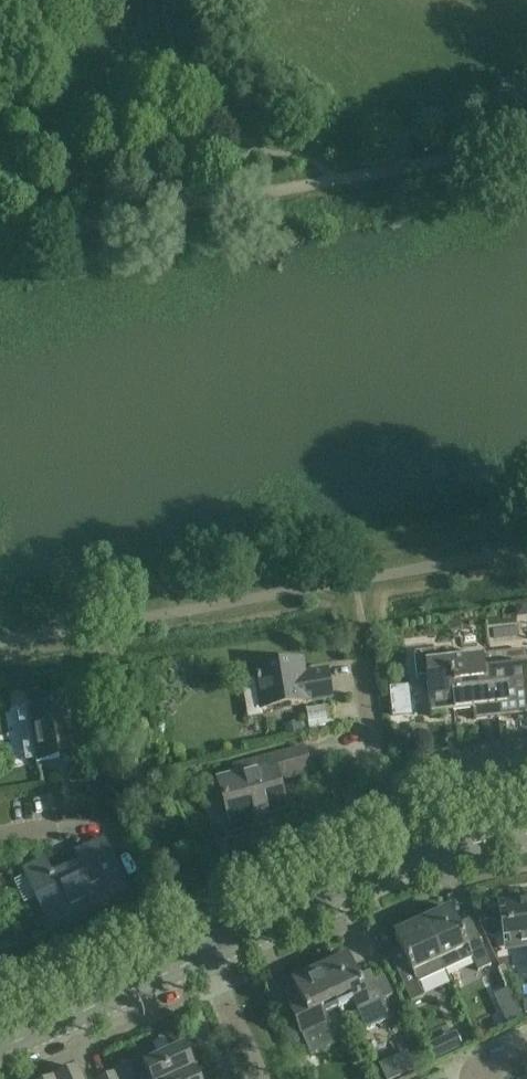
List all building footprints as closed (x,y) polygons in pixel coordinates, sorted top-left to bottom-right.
[(474,720),(526,715),(526,665),(526,651),(492,655),(493,662),(485,663),(484,656),(450,660),(449,651),(415,654),(418,681),(427,680),(431,716),(473,711),(474,720)] [(263,717),(262,710),(332,699),(327,671),(304,675),(301,661),(252,669),(254,679),(242,681),(248,719),(263,717)] [(29,707),(18,709),(27,760),(37,759),(38,763),(59,759),(58,754),(72,752),(64,702),(29,707)] [(299,724),(285,727),(287,739),(301,736),(299,724)] [(232,768),(234,774),(218,778),(233,833),(255,827),(252,815),(284,807),(276,779),(283,777),(284,779),(311,772),(304,748),(232,768)] [(45,860),(23,869),(49,926),(126,890),(103,840),(82,849),(86,859),(51,874),(45,860)] [(504,905),(510,946),(526,944),(526,902),(504,905)] [(478,972),(492,965),(471,919),(458,925),(451,909),(423,922),(441,961),(468,949),(478,972)] [(402,951),(389,957),(411,1003),(424,997),(414,974),(441,961),(423,922),(394,935),(402,951)] [(321,969),(337,1004),(351,998),(366,1031),(392,1019),(383,1000),(375,981),(370,971),(358,977),(349,956),(321,969)] [(499,967),(484,973),(489,983),(503,977),(499,967)] [(337,1004),(321,969),(291,983),(301,1004),(289,1009),(311,1056),(336,1045),(321,1011),(337,1004)] [(384,977),(375,981),(383,1000),(393,996),(384,977)] [(508,1026),(522,1020),(519,1013),(505,1019),(508,1026)] [(190,1035),(185,1025),(175,1030),(180,1040),(181,1039),(190,1035)] [(436,1041),(426,1046),(433,1062),(443,1057),(436,1041)] [(195,1071),(184,1046),(143,1065),(149,1078),(178,1078),(195,1071)] [(79,1069),(57,1078),(84,1078),(79,1069)] [(178,1078),(199,1078),(195,1071),(178,1078)]
